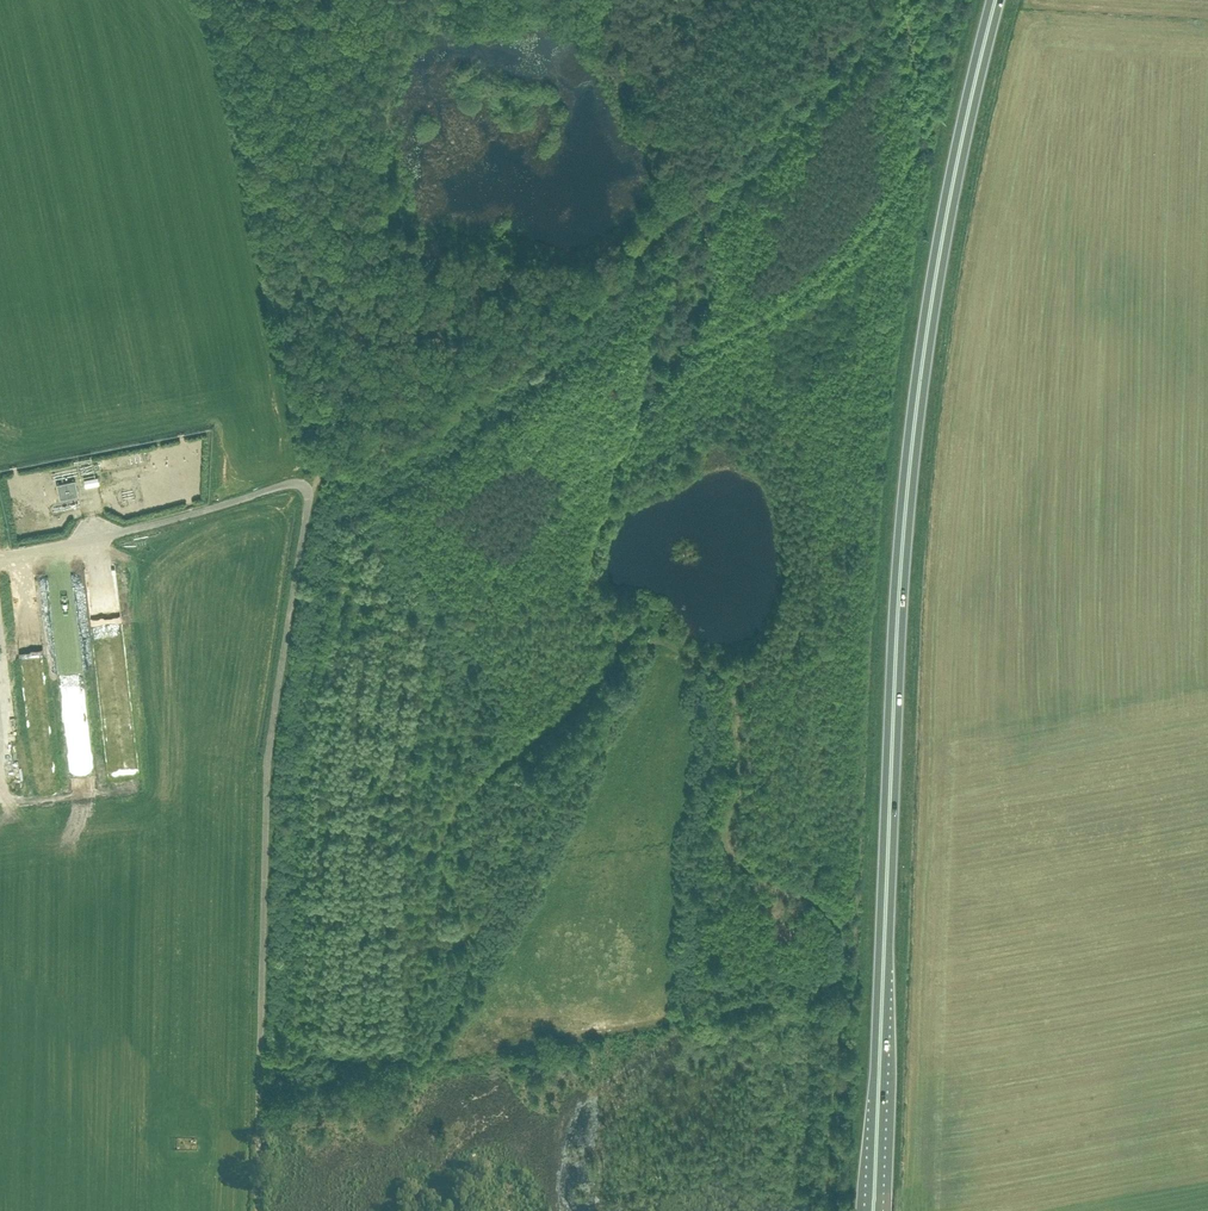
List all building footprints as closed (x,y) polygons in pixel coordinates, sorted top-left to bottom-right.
[(99,476),(82,481),(84,488),(101,483),(99,476)] [(74,479),(56,483),(59,498),(77,494),(74,479)] [(82,502),(57,505),(58,511),(83,508),(82,502)]
